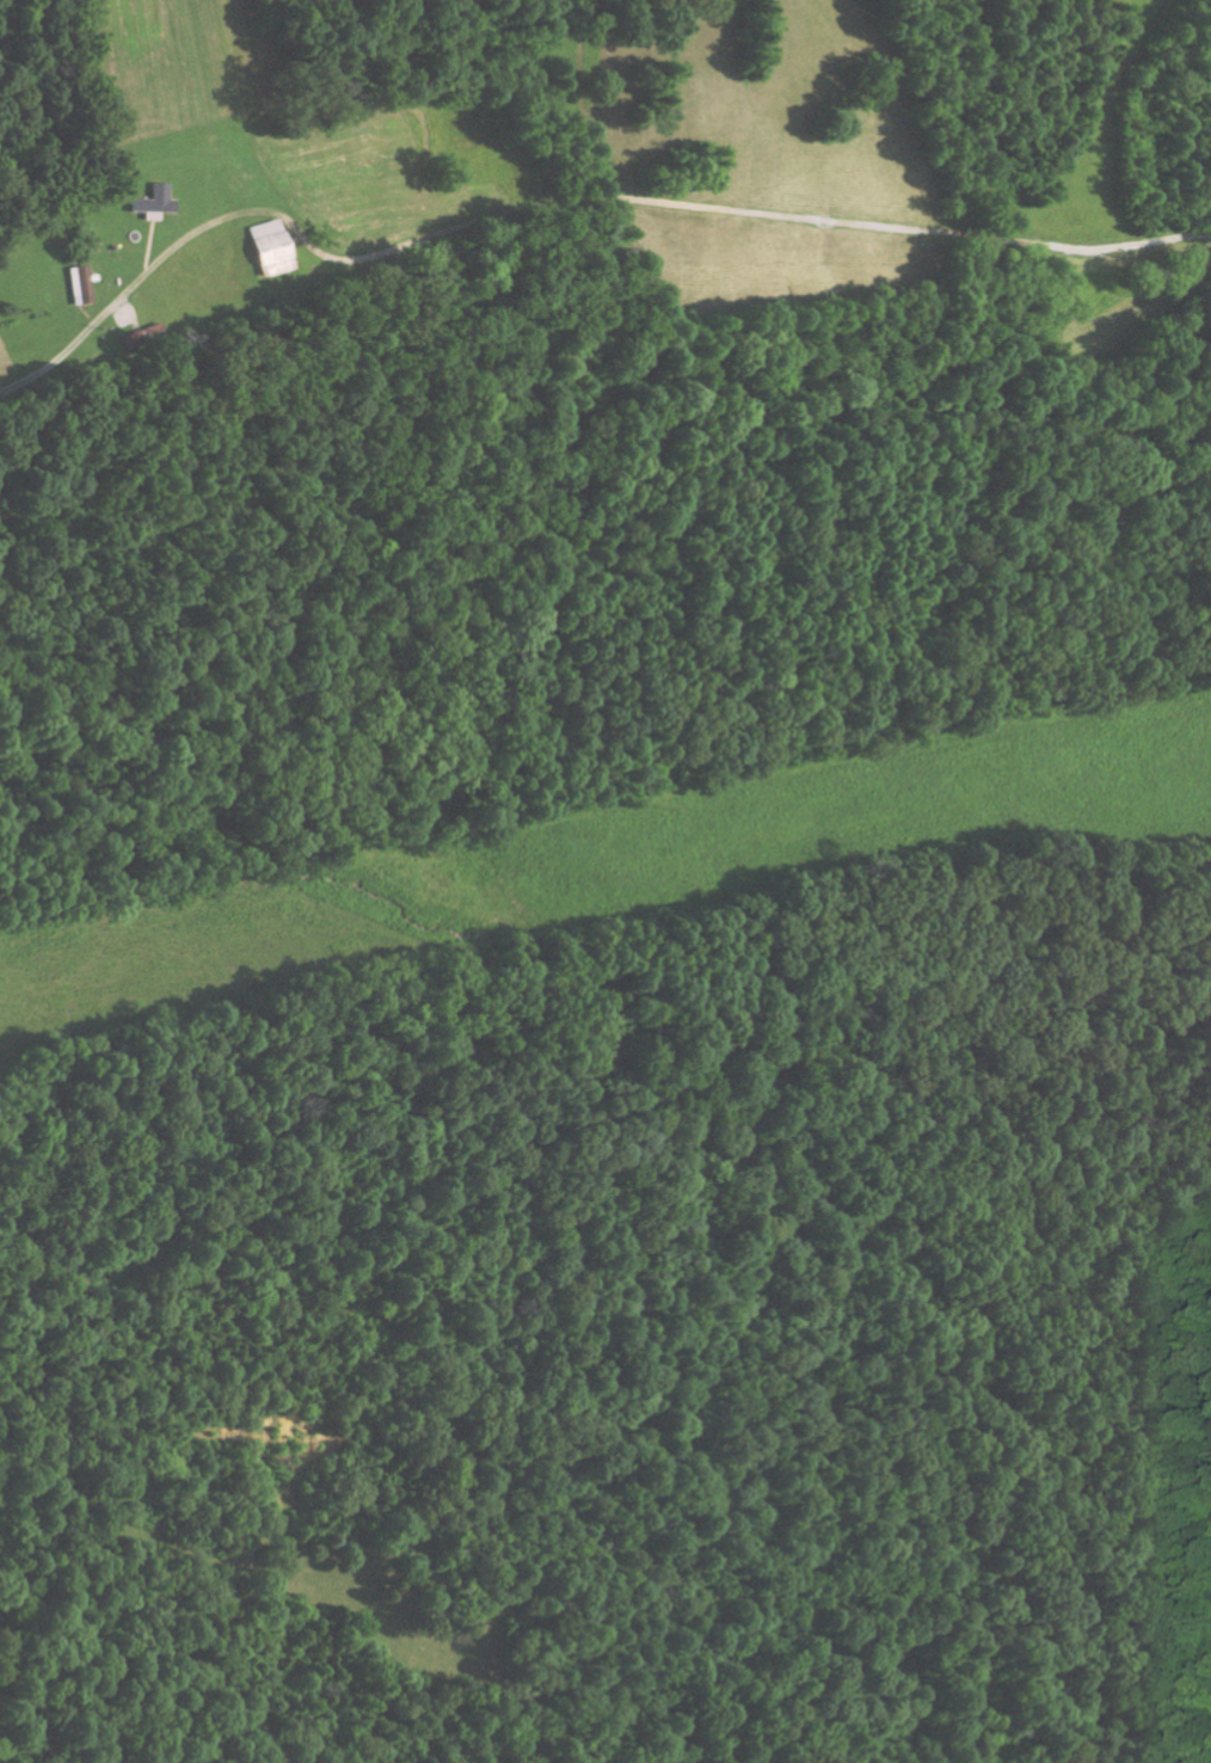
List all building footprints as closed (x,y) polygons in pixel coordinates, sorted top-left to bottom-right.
[(170,183),(153,183),(152,199),(133,198),(132,211),(145,212),(145,219),(160,219),(160,212),(176,213),(176,199),(170,199),(170,183)] [(249,228),(263,277),(295,268),(280,219),(249,228)] [(69,268),(76,305),(95,302),(88,265),(69,268)]
